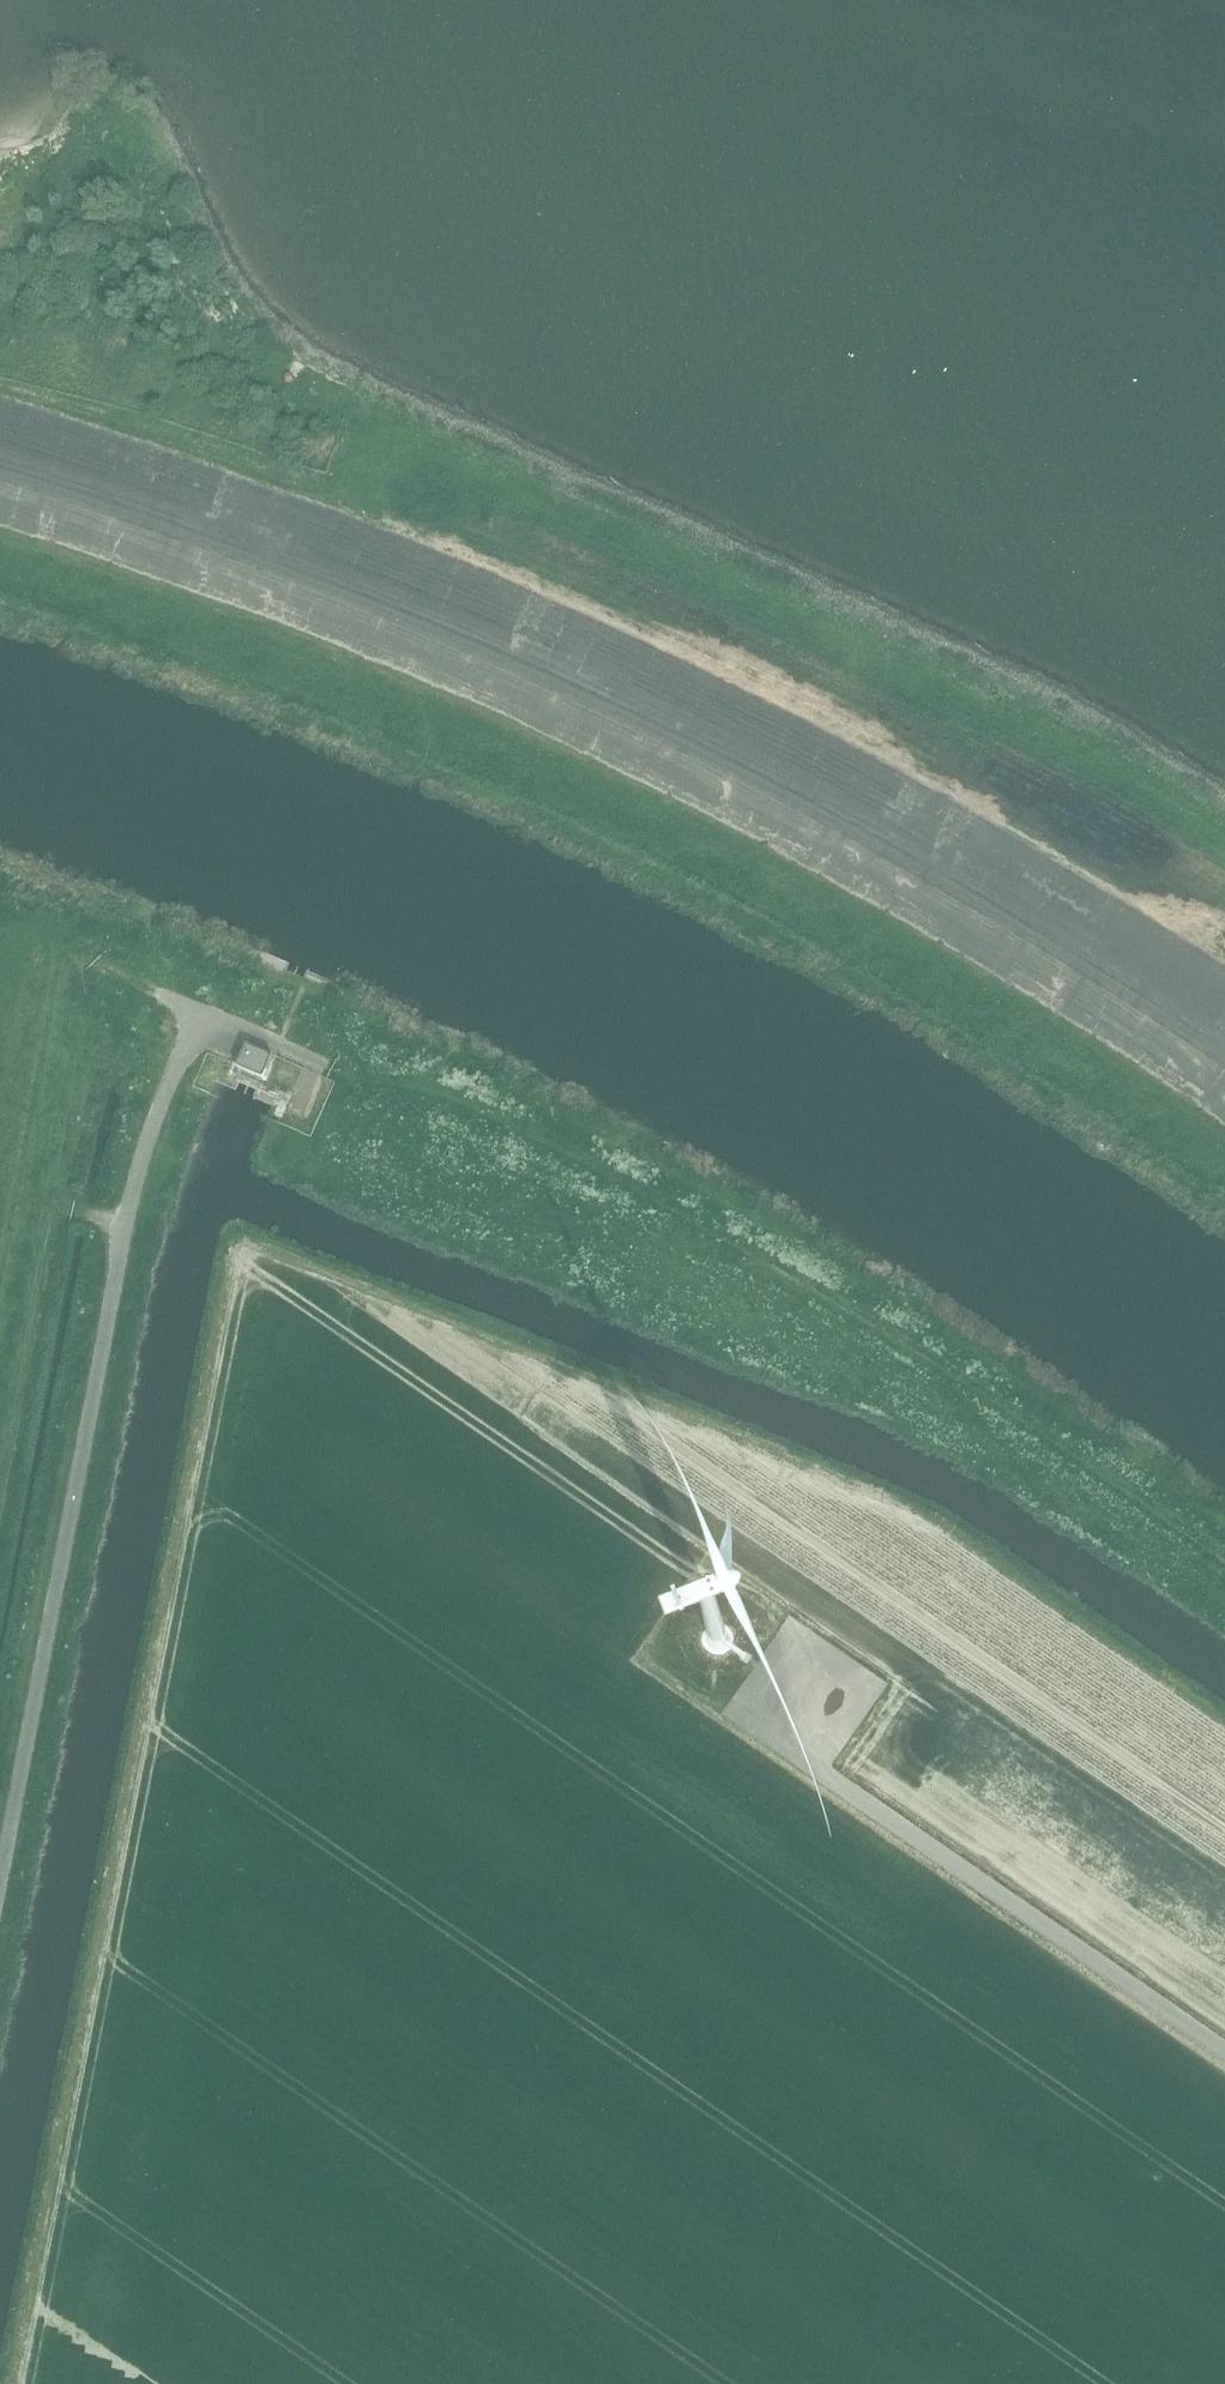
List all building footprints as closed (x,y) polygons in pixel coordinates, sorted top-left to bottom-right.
[(236,1066),(262,1077),(272,1055),(246,1044),(236,1066)] [(715,1648),(721,1649),(727,1647),(730,1641),(730,1634),(725,1630),(719,1628),(713,1631),(710,1637),(711,1643),(715,1648)]
